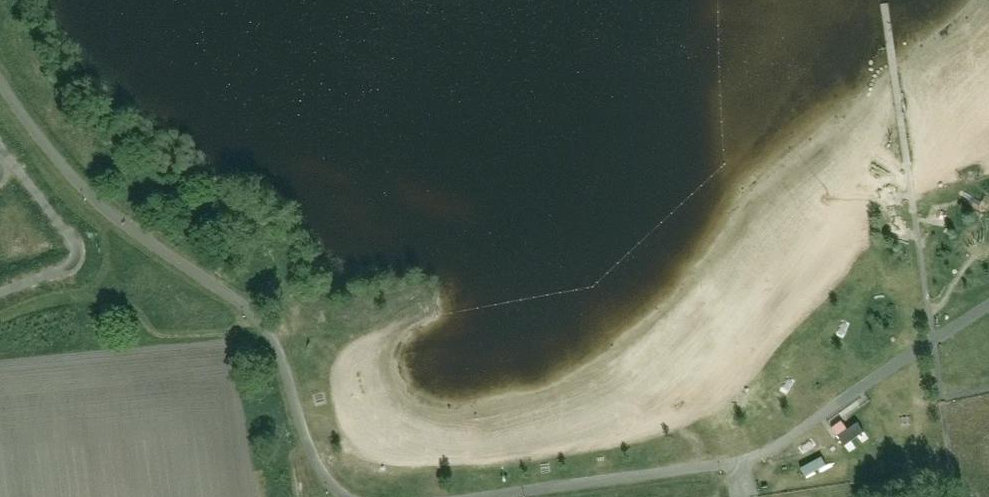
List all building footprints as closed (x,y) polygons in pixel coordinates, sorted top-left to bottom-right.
[(842,421),(832,428),(833,429),(838,436),(845,445),(851,441),(858,436),(865,431),(866,431),(859,421),(856,424),(848,429),(842,421)]
